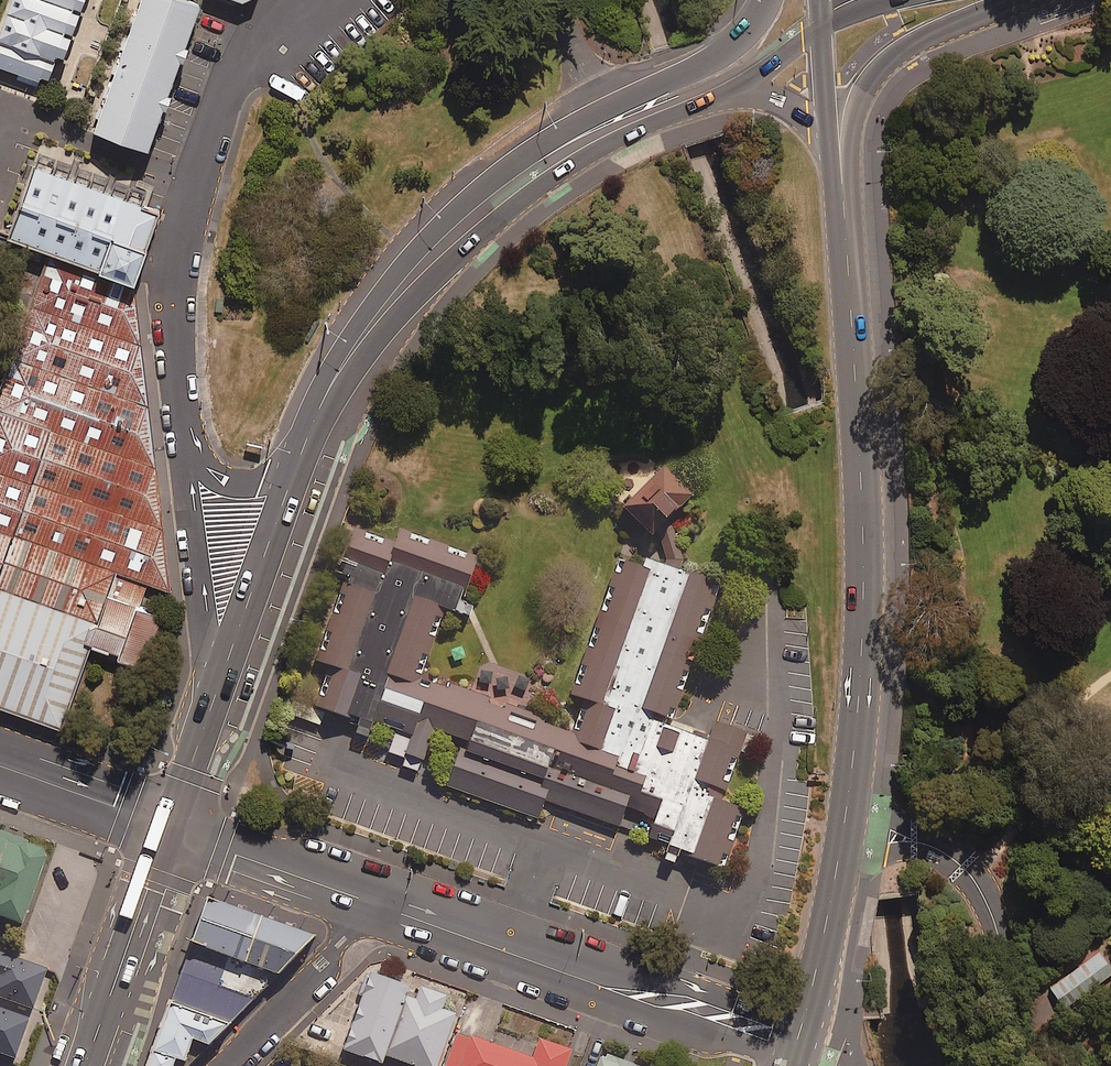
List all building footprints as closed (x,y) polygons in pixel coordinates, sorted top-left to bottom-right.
[(48,0),(7,0),(0,22),(0,39),(51,56),(52,52),(58,54),(74,9),(48,0)] [(74,9),(77,0),(48,0),(74,9)] [(96,126),(151,146),(204,0),(141,0),(96,126)] [(0,39),(0,67),(18,73),(16,79),(40,87),(51,56),(0,39)] [(163,208),(35,162),(9,234),(49,249),(137,280),(163,208)] [(0,239),(0,288),(24,297),(40,254),(0,239)] [(0,389),(0,704),(62,727),(93,646),(147,664),(165,612),(141,604),(149,581),(172,588),(137,280),(49,249),(0,389)] [(690,492),(657,464),(615,514),(649,542),(690,492)] [(655,844),(727,870),(748,809),(725,801),(749,734),(717,723),(711,740),(672,726),(722,583),(648,558),(644,567),(620,560),(572,695),(586,700),(574,733),(546,723),(547,716),(453,684),(452,689),(424,678),(446,609),(472,618),(481,591),(471,588),(481,556),(402,529),(397,541),(356,528),(339,573),(346,576),(317,661),(330,666),(317,706),(412,740),(407,753),(425,761),(436,730),(466,741),(448,789),(541,822),(547,807),(548,802),(623,828),(631,808),(659,819),(650,842),(655,844)] [(0,821),(0,924),(22,932),(55,841),(0,821)] [(189,949),(275,975),(311,938),(203,900),(189,949)] [(0,937),(0,970),(11,941),(0,937)] [(171,1006),(228,1025),(275,975),(189,949),(173,1000),(171,1006)] [(1099,950),(1047,987),(1063,1009),(1110,975),(1110,966),(1099,950)] [(407,988),(368,974),(341,1051),(380,1065),(407,988)] [(412,986),(386,1057),(410,1065),(435,1065),(454,1016),(440,1011),(445,998),(412,986)] [(163,1003),(142,1065),(189,1065),(228,1025),(171,1006),(163,1003)] [(18,1058),(32,1018),(0,1007),(0,1052),(18,1058)] [(456,1033),(445,1065),(564,1065),(570,1051),(538,1040),(532,1059),(456,1033)] [(603,1054),(598,1065),(633,1065),(603,1054)]
